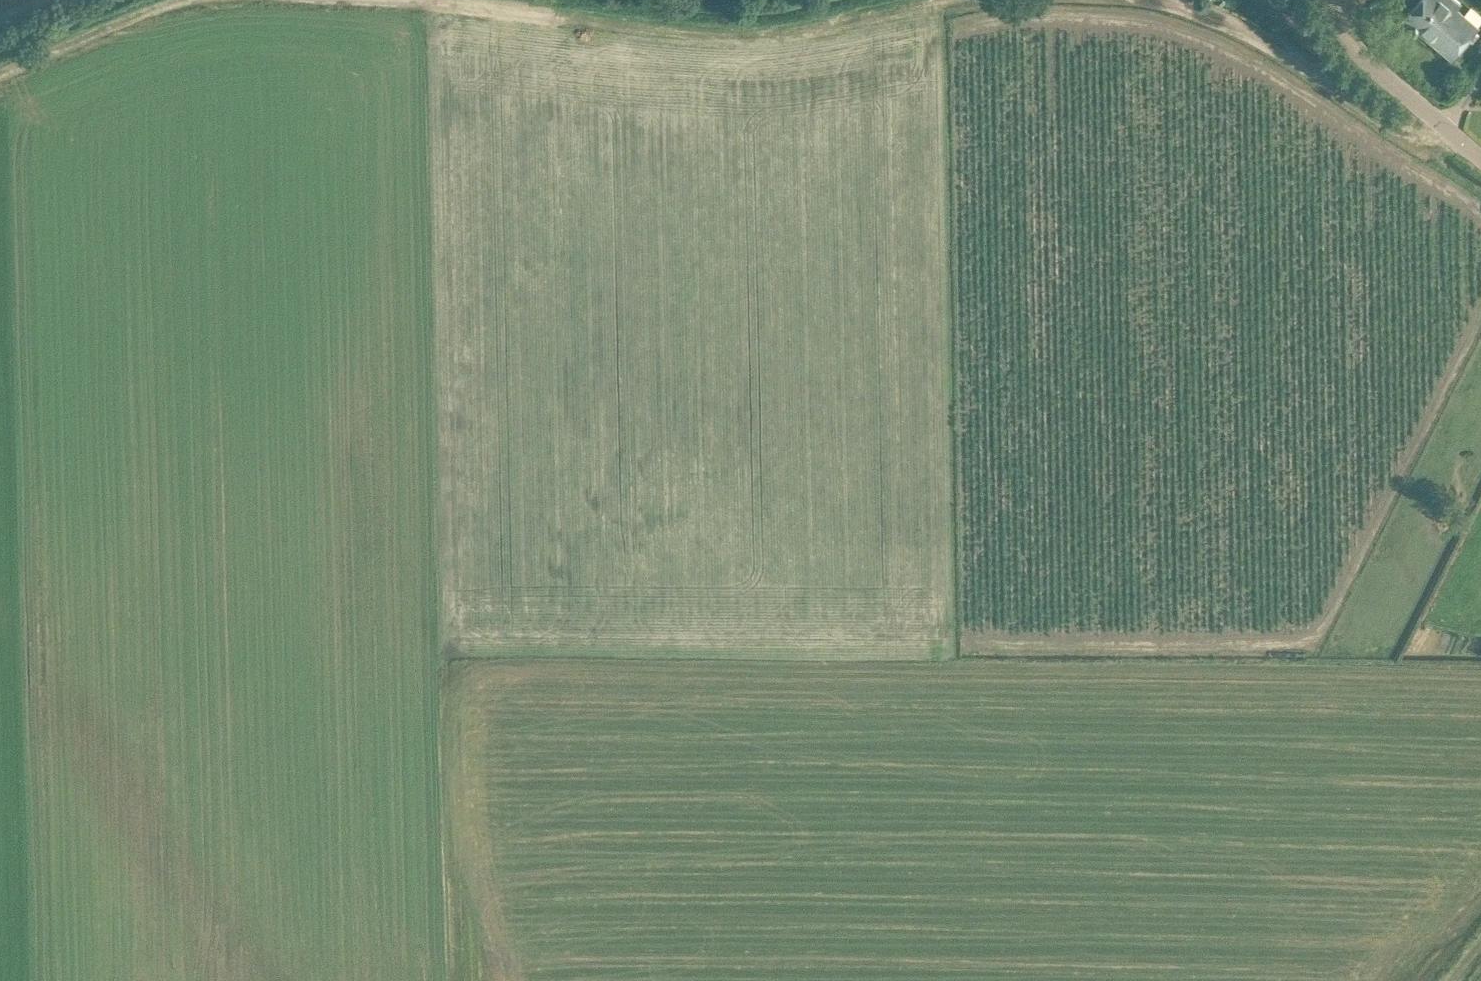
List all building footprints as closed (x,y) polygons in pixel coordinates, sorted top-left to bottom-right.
[(1406,17),(1415,24),(1411,29),(1413,31),(1417,27),(1418,27),(1420,24),(1441,42),(1438,45),(1451,56),(1478,25),(1458,7),(1462,3),(1458,0),(1420,0),(1406,17)]
